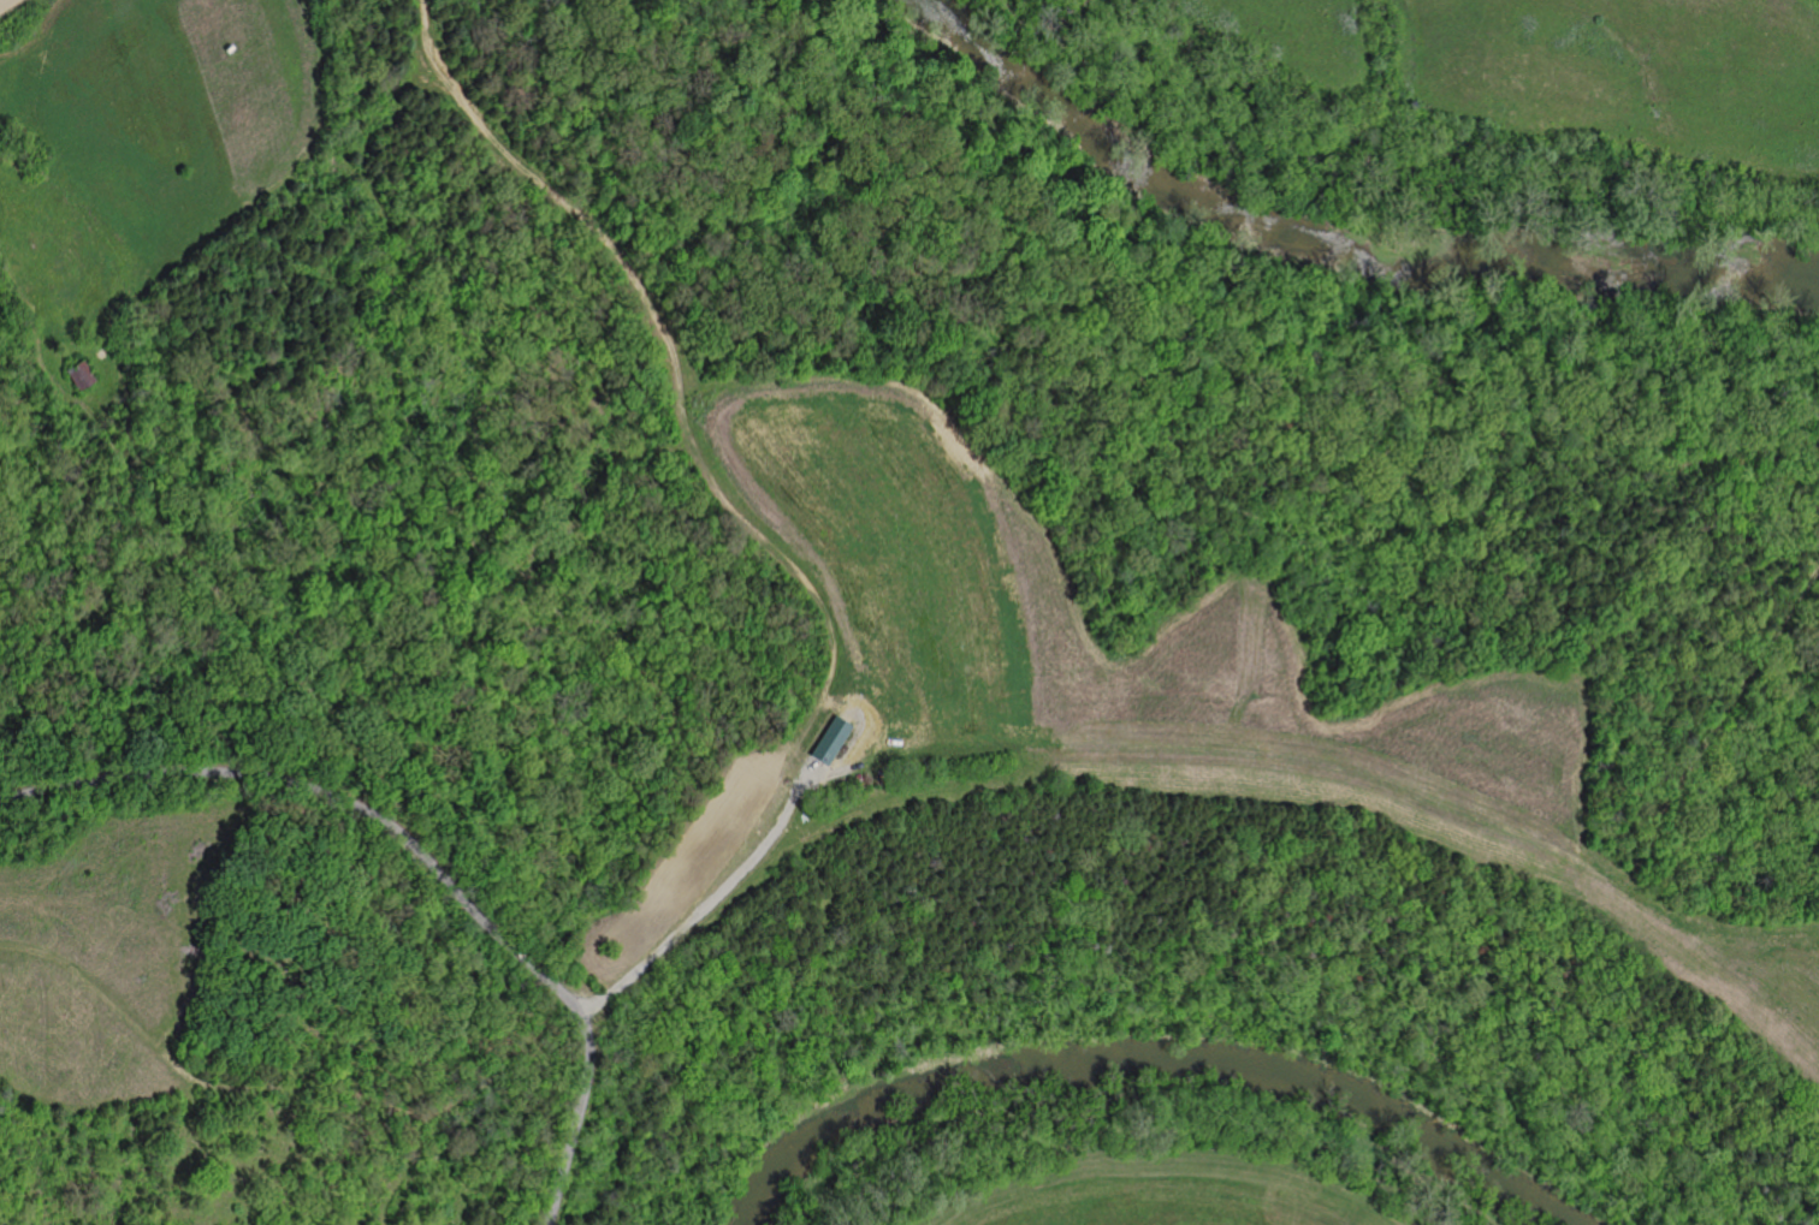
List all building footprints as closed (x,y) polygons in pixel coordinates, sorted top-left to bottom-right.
[(67,371),(81,394),(99,383),(85,361),(67,371)] [(829,766),(853,726),(837,715),(812,755),(829,766)]
